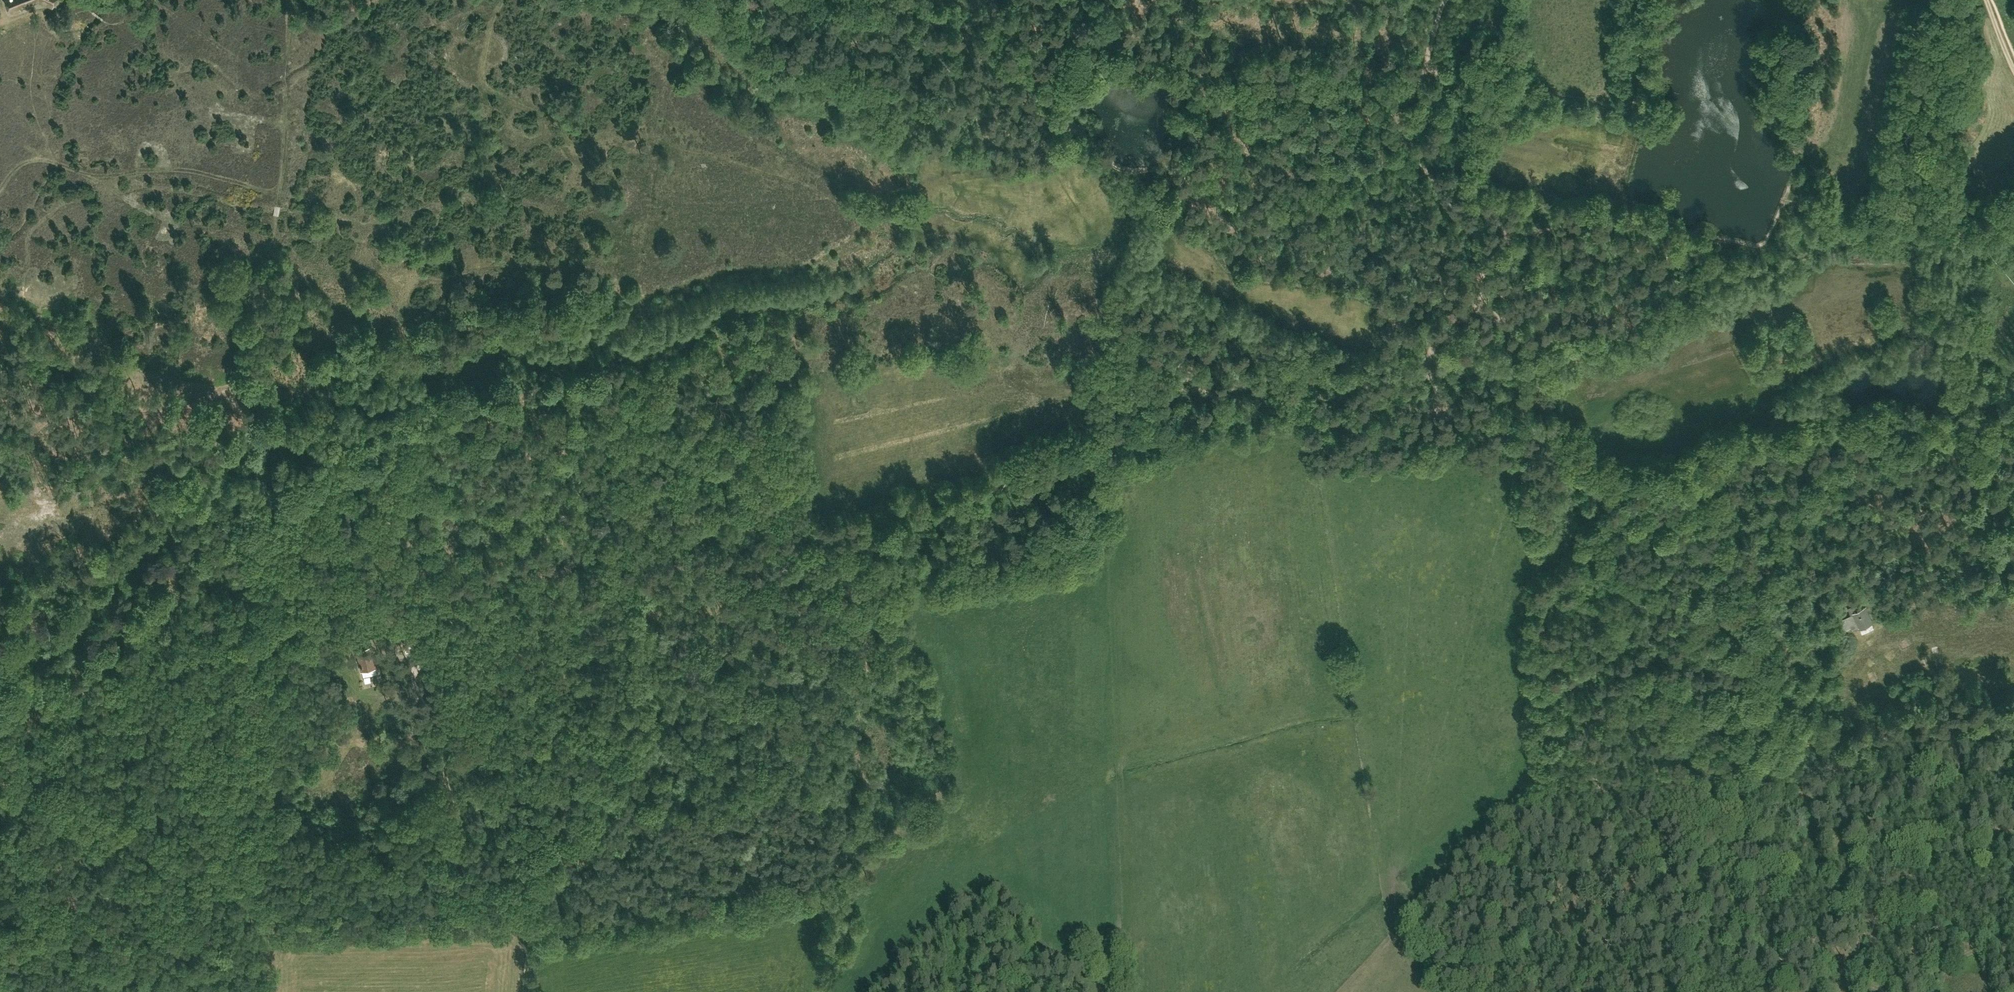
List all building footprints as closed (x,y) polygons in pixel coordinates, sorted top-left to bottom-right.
[(11,11),(13,10),(15,11),(21,8),(22,7),(39,0),(6,0),(11,11)] [(1861,626),(1872,621),(1866,608),(1858,612),(1855,605),(1848,608),(1851,615),(1841,620),(1845,629),(1851,626),(1852,629),(1861,626)] [(403,633),(406,652),(423,649),(420,630),(403,633)] [(361,671),(375,667),(376,667),(371,646),(356,650),(361,671)] [(382,743),(374,741),(372,749),(380,751),(382,743)]
